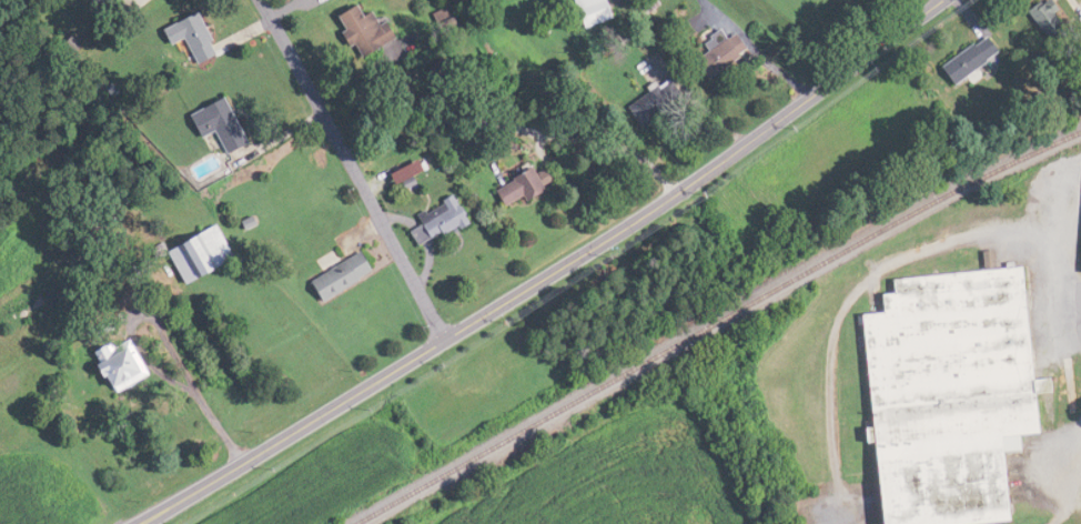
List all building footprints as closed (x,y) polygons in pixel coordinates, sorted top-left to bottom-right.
[(620,0),(587,0),(587,18),(620,18),(620,0)] [(1034,39),(1054,27),(1038,0),(1029,0),(1016,7),(1034,39)] [(383,9),(375,14),(370,4),(351,14),(376,59),(409,41),(398,22),(392,25),(383,9)] [(186,22),(203,66),(227,57),(209,13),(186,22)] [(712,56),(726,73),(758,47),(745,30),(712,56)] [(929,67),(942,85),(988,51),(974,33),(929,67)] [(692,97),(679,77),(638,105),(652,125),(692,97)] [(210,138),(226,132),(230,141),(251,132),(237,98),(200,113),(210,138)] [(407,172),(416,191),(443,179),(434,160),(407,172)] [(508,193),(521,212),(566,179),(552,160),(508,193)] [(482,223),(469,195),(427,213),(433,227),(422,231),(429,247),(482,223)] [(182,250),(200,286),(250,262),(232,225),(182,250)] [(334,303),(385,270),(372,250),(321,283),(334,303)] [(992,451),(1013,450),(1011,434),(1029,433),(1017,265),(986,267),(985,250),(974,251),(976,271),(883,277),(884,292),(872,293),(873,312),(852,313),(867,523),(972,523),(997,522),(992,451)] [(143,341),(108,360),(127,394),(162,375),(143,341)]
